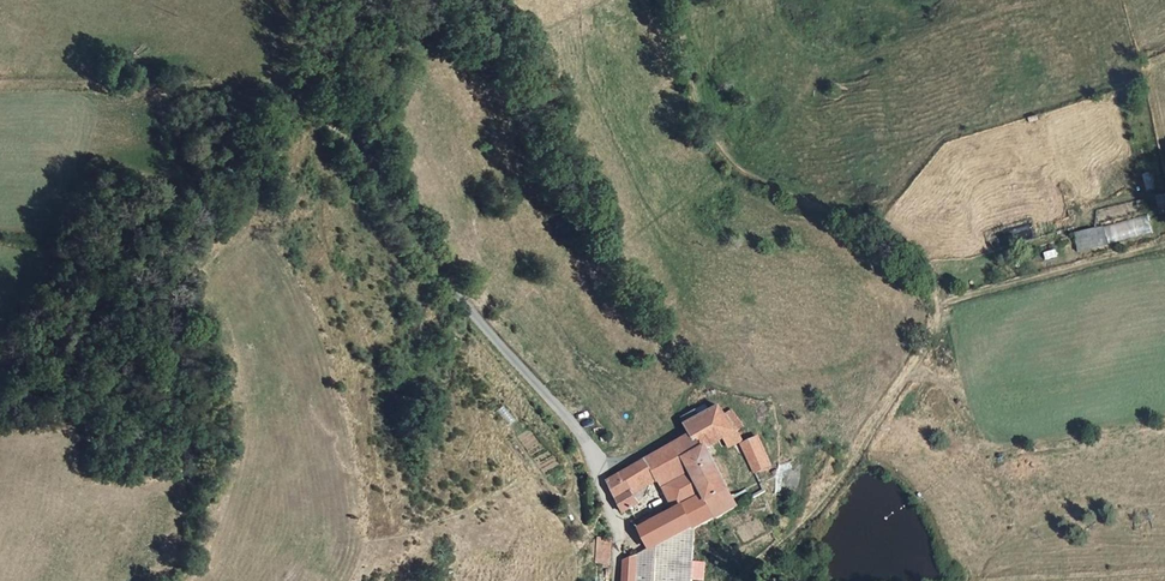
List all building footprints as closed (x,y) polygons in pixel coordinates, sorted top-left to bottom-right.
[(1077,252),(1152,234),(1147,215),(1072,233),(1077,252)] [(693,530),(740,505),(710,446),(727,437),(731,444),(742,438),(728,412),(727,411),(692,429),(695,434),(680,444),(707,494),(687,504),(681,508),(693,530)] [(774,467),(761,438),(745,446),(758,475),(774,467)] [(678,486),(687,504),(707,494),(680,444),(647,461),(614,479),(607,483),(625,518),(632,515),(643,509),(634,490),(656,478),(662,488),(668,485),(671,490),(678,486)] [(651,554),(693,530),(681,508),(639,531),(651,554)] [(640,559),(638,580),(691,580),(693,530),(651,554),(640,559)] [(595,564),(609,564),(610,537),(596,537),(595,564)] [(640,559),(626,566),(625,580),(638,580),(640,559)]
